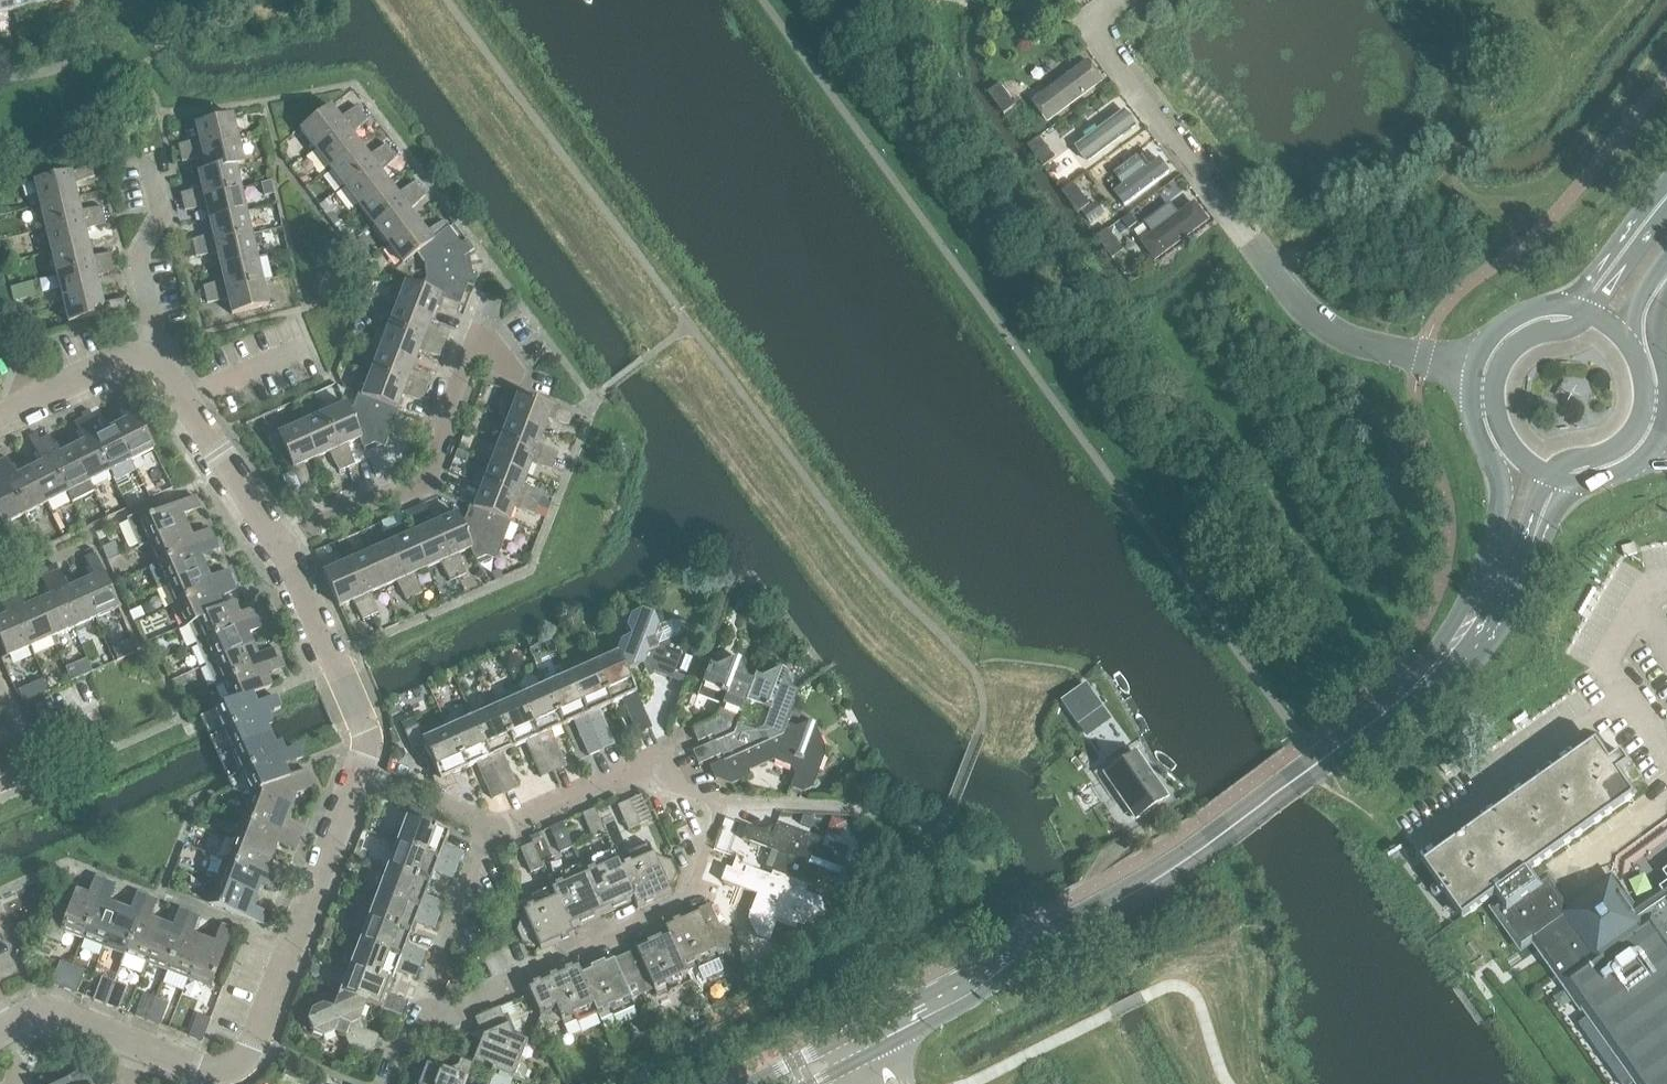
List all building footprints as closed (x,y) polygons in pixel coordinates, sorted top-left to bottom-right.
[(14,10),(12,0),(0,0),(0,13),(14,10)] [(14,10),(47,4),(46,0),(12,0),(14,10)] [(1034,30),(1027,37),(1031,41),(1037,41),(1041,37),(1034,30)] [(1104,84),(1091,65),(1035,106),(1049,125),(1104,84)] [(989,93),(1004,114),(1016,105),(1000,84),(989,93)] [(300,129),(315,148),(362,113),(358,107),(340,119),(331,106),(300,129)] [(1138,128),(1125,112),(1076,148),(1089,164),(1138,128)] [(315,148),(329,167),(359,144),(352,134),(368,120),(362,113),(315,148)] [(179,143),(181,153),(239,139),(233,115),(196,123),(199,136),(179,143)] [(1028,147),(1044,167),(1056,158),(1040,138),(1028,147)] [(203,157),(207,169),(207,171),(236,164),(237,166),(245,164),(239,139),(181,153),(183,160),(203,157)] [(329,167),(344,187),(391,150),(387,145),(369,156),(359,144),(329,167)] [(344,187),(358,206),(388,182),(381,172),(397,158),(391,150),(344,187)] [(1171,173),(1161,160),(1157,162),(1149,151),(1115,175),(1124,187),(1115,193),(1125,207),(1171,173)] [(181,192),(184,202),(242,188),(237,166),(236,164),(207,171),(207,169),(198,171),(201,185),(181,192)] [(34,182),(40,208),(79,198),(75,184),(95,177),(93,167),(34,182)] [(271,182),(262,184),(265,196),(275,194),(271,182)] [(358,206),(372,224),(420,188),(415,183),(398,194),(388,182),(358,206)] [(1063,192),(1078,213),(1090,204),(1075,183),(1063,192)] [(206,206),(209,220),(247,210),(242,188),(184,202),(185,209),(206,206)] [(372,224),(387,244),(417,221),(409,210),(426,196),(420,188),(372,224)] [(40,208),(46,231),(105,216),(103,207),(82,211),(79,198),(40,208)] [(1211,222),(1196,202),(1180,215),(1171,204),(1145,223),(1154,234),(1142,243),(1157,263),(1211,222)] [(1095,205),(1084,214),(1092,224),(1104,216),(1095,205)] [(192,240),(194,248),(253,233),(247,210),(209,220),(212,233),(192,240)] [(1132,214),(1123,221),(1129,229),(1138,223),(1132,214)] [(46,231),(52,253),(90,244),(87,230),(107,223),(105,216),(46,231)] [(403,265),(418,254),(417,253),(450,228),(444,221),(426,233),(417,221),(387,244),(403,265)] [(425,263),(426,269),(471,261),(470,253),(475,250),(467,240),(462,244),(450,228),(417,253),(418,254),(425,263)] [(1097,238),(1113,259),(1125,250),(1109,229),(1097,238)] [(217,252),(220,266),(259,256),(253,233),(194,248),(196,255),(217,252)] [(52,253),(58,277),(116,263),(114,253),(93,257),(90,244),(52,253)] [(203,286),(205,294),(264,280),(259,256),(220,266),(223,278),(203,286)] [(427,278),(423,287),(462,302),(468,286),(475,288),(479,277),(473,275),(471,261),(426,269),(427,278)] [(58,277),(63,299),(101,290),(98,277),(118,270),(116,263),(58,277)] [(264,280),(205,294),(207,302),(229,299),(232,314),(270,304),(264,280)] [(405,282),(398,302),(434,315),(437,307),(457,313),(462,302),(423,287),(422,289),(405,282)] [(101,290),(63,299),(69,323),(128,309),(125,300),(104,303),(101,290)] [(398,302),(389,324),(445,346),(447,341),(427,332),(434,315),(398,302)] [(389,324),(380,347),(416,361),(420,352),(440,358),(445,346),(389,324)] [(380,347),(372,368),(428,390),(430,386),(410,377),(416,361),(380,347)] [(372,368),(362,394),(361,396),(398,409),(399,406),(403,396),(424,402),(428,390),(372,368)] [(353,407),(349,409),(347,410),(361,438),(359,439),(366,453),(367,453),(365,448),(374,443),(385,448),(401,407),(399,406),(398,409),(361,396),(362,394),(359,393),(353,407)] [(519,395),(510,417),(546,431),(550,419),(571,425),(574,416),(554,408),(554,409),(519,395)] [(128,420),(115,427),(132,461),(155,449),(129,398),(119,403),(128,420)] [(346,403),(323,414),(347,468),(355,464),(348,444),(359,439),(361,438),(347,410),(349,409),(346,403)] [(323,414),(302,424),(317,458),(329,452),(339,471),(347,468),(323,414)] [(93,415),(84,420),(111,472),(132,461),(115,427),(102,433),(93,415)] [(510,417),(501,440),(557,461),(560,453),(540,444),(546,431),(510,417)] [(86,442),(72,449),(89,483),(111,472),(84,420),(77,424),(86,442)] [(317,458),(302,424),(278,434),(302,488),(312,483),(304,463),(317,458)] [(51,437),(43,442),(68,493),(89,483),(72,449),(60,455),(51,437)] [(501,440),(493,462),(528,476),(533,464),(554,469),(557,461),(501,440)] [(43,464),(30,470),(47,504),(68,493),(43,442),(34,446),(43,464)] [(0,463),(26,515),(47,504),(30,470),(17,476),(8,459),(0,463)] [(493,462),(484,484),(539,506),(542,498),(523,489),(528,476),(493,462)] [(0,463),(0,485),(0,517),(4,526),(26,515),(0,463)] [(484,484),(475,506),(474,508),(510,522),(510,521),(516,509),(536,514),(539,506),(484,484)] [(141,548),(149,544),(188,526),(183,515),(201,507),(197,497),(171,509),(168,502),(128,519),(141,548)] [(466,520),(463,521),(461,522),(473,548),(471,549),(477,561),(488,556),(497,560),(512,522),(510,521),(510,522),(474,508),(475,506),(472,505),(466,520)] [(459,513),(436,523),(460,578),(467,574),(460,554),(471,549),(473,548),(461,522),(463,521),(459,513)] [(436,523),(414,533),(429,568),(440,563),(451,581),(460,578),(436,523)] [(149,544),(158,564),(215,538),(211,529),(193,537),(188,526),(149,544)] [(414,533),(392,543),(416,597),(424,593),(416,573),(429,568),(414,533)] [(167,585),(206,567),(202,557),(220,549),(215,538),(158,564),(150,568),(159,588),(167,585)] [(117,541),(103,547),(109,559),(122,553),(117,541)] [(392,543),(370,553),(385,587),(396,582),(408,600),(416,597),(392,543)] [(1635,543),(1622,547),(1625,557),(1638,553),(1635,543)] [(370,553),(348,562),(372,616),(379,612),(373,593),(385,587),(370,553)] [(94,578),(80,584),(96,618),(119,608),(96,555),(86,560),(94,578)] [(372,616),(348,562),(325,572),(341,606),(353,601),(364,619),(372,616)] [(167,585),(176,605),(233,579),(229,571),(212,579),(206,567),(167,585)] [(500,569),(492,572),(496,580),(504,576),(500,569)] [(60,571),(52,575),(75,627),(96,618),(80,584),(68,589),(60,571)] [(50,597),(37,603),(52,637),(75,627),(52,575),(42,579),(50,597)] [(186,628),(189,626),(198,623),(197,622),(225,609),(225,608),(220,597),(238,590),(233,579),(176,605),(186,628)] [(134,588),(124,593),(128,602),(138,597),(134,588)] [(17,590),(8,594),(31,647),(52,637),(37,603),(25,608),(17,590)] [(8,594),(0,598),(0,601),(7,616),(0,619),(0,638),(8,657),(31,647),(8,594)] [(189,626),(198,645),(263,616),(259,607),(241,614),(236,603),(225,608),(225,609),(197,622),(198,623),(189,626)] [(143,607),(132,612),(136,621),(147,616),(143,607)] [(623,642),(619,652),(628,671),(645,664),(655,668),(657,673),(674,679),(685,651),(680,638),(660,647),(656,638),(660,626),(655,615),(644,611),(634,616),(629,627),(619,632),(623,642)] [(198,645),(207,666),(254,645),(249,634),(267,626),(263,616),(198,645)] [(216,687),(224,683),(280,657),(276,648),(259,656),(254,645),(207,666),(216,687)] [(611,661),(597,668),(614,705),(624,701),(640,735),(653,729),(628,671),(619,652),(619,654),(613,656),(611,661)] [(685,655),(679,670),(687,673),(693,658),(685,655)] [(280,657),(224,683),(233,702),(233,703),(253,695),(253,696),(273,687),(267,676),(285,668),(280,657)] [(693,751),(694,753),(718,743),(719,744),(736,736),(740,725),(738,724),(748,701),(749,702),(759,676),(757,675),(757,674),(756,674),(753,681),(748,679),(741,663),(742,660),(734,657),(733,660),(717,667),(711,665),(712,664),(701,660),(694,679),(704,682),(698,696),(723,705),(719,717),(692,729),(698,742),(713,735),(716,741),(693,751)] [(77,665),(67,669),(72,682),(83,677),(77,665)] [(182,666),(172,670),(176,679),(185,675),(182,666)] [(710,767),(711,769),(785,737),(790,725),(788,724),(800,691),(794,689),(786,673),(787,670),(780,667),(779,670),(763,677),(759,676),(749,702),(770,710),(763,727),(756,731),(740,725),(736,736),(719,744),(718,743),(694,753),(699,765),(722,754),(725,760),(710,767)] [(578,671),(571,674),(605,751),(617,745),(601,711),(614,705),(597,668),(584,673),(578,671)] [(563,682),(549,689),(565,726),(576,722),(591,757),(605,751),(571,674),(565,677),(563,682)] [(186,676),(175,681),(179,690),(189,685),(186,676)] [(44,679),(31,684),(36,695),(49,689),(44,679)] [(1100,707),(1085,685),(1063,701),(1079,723),(1100,707)] [(529,692),(523,696),(556,772),(568,767),(553,732),(565,726),(549,689),(535,695),(529,692)] [(217,718),(233,753),(271,736),(263,717),(282,708),(276,697),(257,705),(256,702),(253,696),(253,695),(233,703),(233,702),(214,710),(217,718)] [(513,704),(500,710),(517,748),(527,743),(543,778),(556,772),(523,696),(516,699),(513,704)] [(738,724),(740,725),(756,731),(763,727),(770,710),(749,702),(748,701),(738,724)] [(801,712),(793,709),(791,715),(799,718),(801,712)] [(481,714),(474,717),(508,794),(520,788),(505,753),(517,748),(500,710),(486,716),(481,714)] [(1101,714),(1081,727),(1102,757),(1121,744),(1101,714)] [(451,732),(468,770),(479,765),(494,800),(508,794),(474,717),(467,720),(465,725),(451,732)] [(454,776),(468,770),(451,732),(438,738),(432,735),(426,738),(417,719),(404,724),(416,750),(427,746),(441,776),(434,779),(437,785),(448,790),(458,785),(454,776)] [(785,737),(711,769),(716,781),(719,780),(732,785),(752,776),(749,771),(773,761),(792,768),(796,775),(791,788),(803,793),(813,788),(827,750),(816,726),(817,723),(809,720),(808,723),(797,727),(790,725),(785,737)] [(252,795),(251,796),(290,780),(290,779),(287,772),(284,767),(304,758),(299,747),(280,756),(271,736),(233,753),(248,788),(252,795)] [(1635,912),(1624,897),(1612,880),(1570,909),(1567,904),(1549,878),(1540,885),(1530,871),(1636,796),(1619,772),(1631,764),(1624,754),(1623,753),(1611,760),(1597,741),(1425,863),(1464,918),(1498,893),(1504,903),(1496,909),(1523,947),(1534,939),(1590,1017),(1580,1023),(1623,1083),(1634,1083),(1637,1082),(1638,1083),(1666,1083),(1666,889),(1635,912)] [(1142,756),(1119,772),(1148,815),(1171,797),(1142,756)] [(0,765),(0,778),(12,772),(8,762),(0,765)] [(251,796),(243,818),(301,840),(305,830),(286,823),(297,795),(315,788),(307,771),(290,779),(290,780),(251,796)] [(619,806),(630,830),(642,825),(631,801),(619,806)] [(585,814),(596,839),(607,834),(597,809),(585,814)] [(811,828),(815,818),(804,817),(801,824),(811,828)] [(243,818),(235,839),(274,854),(279,843),(297,850),(301,840),(243,818)] [(402,835),(399,844),(460,867),(466,853),(446,846),(451,833),(413,819),(408,833),(402,835)] [(552,829),(563,853),(575,848),(565,824),(552,829)] [(768,870),(775,873),(775,872),(810,886),(810,887),(817,890),(820,883),(825,885),(826,883),(838,877),(841,878),(844,870),(841,869),(833,853),(835,851),(825,847),(826,843),(779,825),(775,837),(750,827),(745,841),(771,852),(766,865),(768,870)] [(235,839),(227,860),(285,882),(289,873),(270,866),(274,854),(235,839)] [(399,855),(393,870),(431,885),(436,872),(455,880),(460,867),(399,844),(397,849),(399,855)] [(522,849),(533,873),(545,868),(534,844),(522,849)] [(631,855),(621,860),(619,861),(636,899),(635,899),(637,905),(654,897),(656,899),(672,892),(669,886),(676,883),(679,875),(673,861),(656,856),(651,844),(630,853),(631,855)] [(595,862),(583,867),(603,911),(618,903),(619,906),(635,899),(636,899),(619,861),(621,860),(616,850),(595,860),(595,862)] [(227,860),(219,881),(258,897),(262,886),(281,893),(285,882),(227,860)] [(550,882),(553,888),(554,887),(571,926),(587,919),(588,920),(604,913),(603,911),(583,867),(582,865),(562,874),(563,876),(550,882)] [(775,872),(775,873),(773,878),(742,867),(739,873),(729,869),(723,883),(759,897),(749,920),(758,938),(772,943),(778,926),(796,933),(799,926),(806,929),(807,927),(821,921),(825,922),(828,914),(825,913),(819,901),(819,899),(807,895),(810,887),(810,886),(775,872)] [(383,886),(380,893),(441,917),(446,903),(427,896),(431,885),(393,870),(388,884),(383,886)] [(351,871),(348,881),(354,883),(357,874),(351,871)] [(65,933),(84,940),(105,882),(95,879),(89,897),(76,892),(69,911),(59,907),(48,938),(61,943),(65,933)] [(171,879),(168,887),(176,890),(179,882),(171,879)] [(258,897),(219,881),(217,885),(213,884),(209,884),(206,887),(204,891),(205,895),(207,898),(211,900),(210,904),(268,927),(273,915),(254,908),(258,897)] [(84,940),(104,947),(119,908),(109,904),(115,886),(105,882),(84,940)] [(554,887),(553,888),(533,896),(534,898),(522,904),(526,914),(524,915),(518,930),(523,942),(533,946),(539,943),(541,947),(558,940),(559,942),(575,935),(571,926),(554,887)] [(380,905),(374,920),(412,934),(417,922),(437,929),(441,917),(380,893),(377,900),(380,905)] [(104,947),(125,955),(146,898),(137,895),(130,912),(119,908),(104,947)] [(146,898),(125,955),(121,965),(143,973),(146,963),(161,924),(150,920),(157,902),(146,898)] [(666,926),(671,936),(687,974),(688,973),(699,968),(701,971),(720,962),(719,958),(732,952),(735,941),(731,931),(719,926),(711,906),(666,926)] [(146,963),(168,972),(189,914),(179,911),(173,929),(161,924),(146,963)] [(168,972),(189,980),(204,940),(193,936),(199,918),(189,914),(168,972)] [(364,935),(361,943),(422,966),(428,952),(408,945),(412,934),(374,920),(369,933),(364,935)] [(331,921),(327,930),(333,933),(336,933),(339,924),(331,921)] [(204,940),(189,980),(211,988),(233,931),(222,927),(216,945),(204,940)] [(326,930),(323,937),(330,940),(333,933),(327,930),(326,930)] [(638,950),(627,955),(644,995),(655,991),(658,995),(670,991),(671,993),(692,983),(688,973),(687,974),(671,936),(656,943),(657,945),(640,953),(638,950)] [(754,984),(736,941),(732,952),(728,954),(730,960),(728,960),(743,995),(756,989),(754,984)] [(361,954),(355,969),(393,983),(398,971),(417,978),(422,966),(361,943),(358,949),(361,954)] [(600,970),(584,977),(583,978),(599,1014),(602,1020),(613,1015),(615,1017),(636,1008),(632,1001),(644,995),(627,955),(599,968),(600,970)] [(44,975),(49,964),(37,960),(32,971),(44,975)] [(52,984),(65,989),(73,967),(61,962),(52,984)] [(583,978),(584,977),(579,966),(563,973),(564,975),(546,983),(544,977),(528,985),(542,1015),(539,1021),(551,1025),(563,1021),(565,1026),(577,1021),(578,1023),(599,1014),(583,978)] [(73,967),(65,989),(77,993),(85,972),(73,967)] [(345,984),(342,992),(369,1002),(369,1003),(403,1016),(408,1002),(389,994),(393,983),(355,969),(350,982),(345,984)] [(95,1000),(106,1004),(114,983),(103,979),(95,1000)] [(114,983),(106,1004),(119,1009),(127,989),(114,983)] [(369,1002),(342,992),(339,999),(327,995),(324,1005),(313,1009),(308,1022),(313,1031),(324,1036),(334,1031),(346,1036),(351,1046),(367,1052),(376,1048),(381,1036),(367,1030),(362,1018),(369,1003),(369,1002)] [(136,1015),(149,1020),(157,999),(144,994),(136,1015)] [(157,999),(149,1020),(162,1025),(170,1004),(157,999)] [(473,1065),(465,1083),(487,1083),(491,1075),(493,1075),(494,1072),(524,1083),(528,1072),(525,1063),(521,1062),(528,1043),(513,1037),(501,1009),(476,1020),(484,1036),(473,1065)] [(191,1036),(203,1041),(211,1020),(199,1015),(191,1036)] [(473,1065),(462,1061),(464,1056),(435,1045),(427,1065),(412,1072),(408,1083),(465,1083),(473,1065)] [(288,1066),(284,1075),(299,1081),(302,1072),(288,1066)] [(70,1075),(75,1083),(88,1083),(93,1082),(84,1067),(70,1075)] [(70,1075),(53,1083),(75,1083),(70,1075)]
